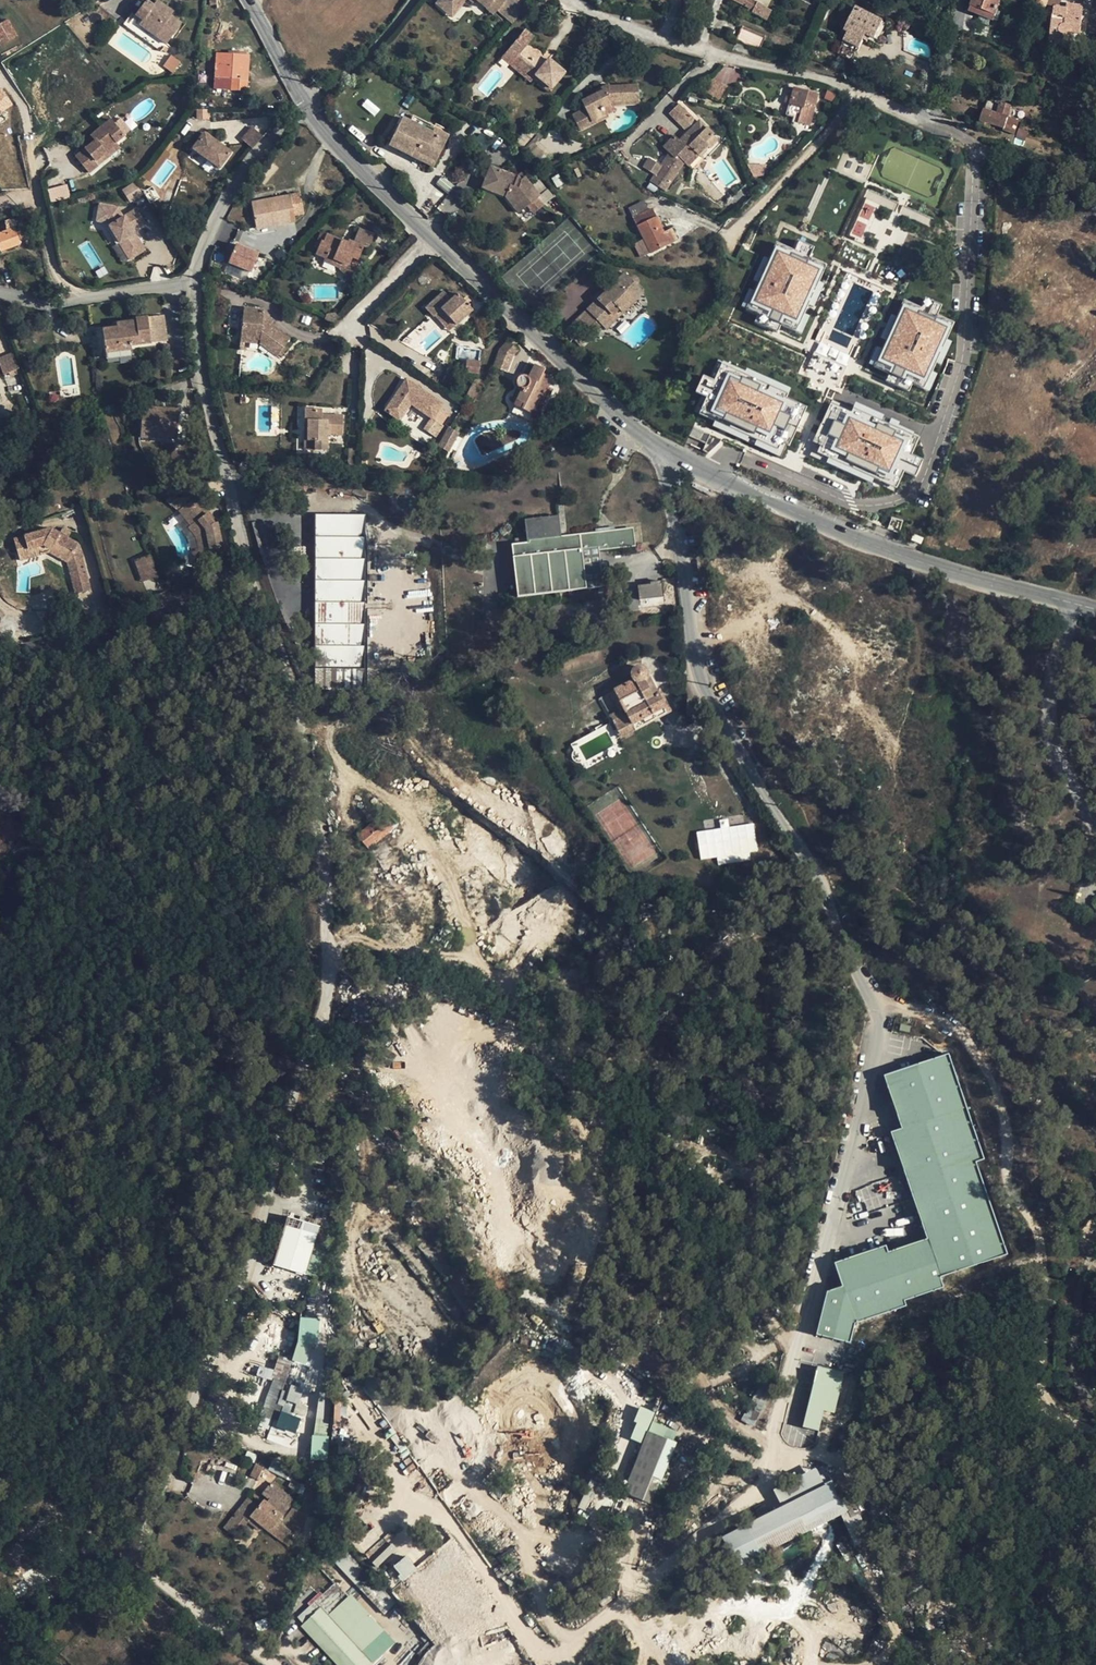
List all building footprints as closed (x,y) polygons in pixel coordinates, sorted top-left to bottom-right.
[(144,0),(134,14),(142,19),(139,24),(166,43),(181,23),(170,15),(173,11),(156,0),(152,5),(144,0)] [(517,15),(505,4),(502,3),(501,3),(499,4),(495,0),(432,0),(428,4),(440,15),(453,2),(456,4),(461,2),(466,7),(470,4),(480,13),(483,9),(492,15),(507,26),(515,17),(517,15)] [(767,7),(759,3),(759,2),(755,0),(734,0),(754,10),(753,13),(762,17),(767,7)] [(990,19),(993,20),(1001,0),(972,0),(968,11),(980,15),(990,19)] [(443,18),(456,4),(453,2),(440,15),(443,18)] [(463,10),(466,7),(461,2),(456,4),(463,10)] [(866,34),(870,35),(875,38),(883,21),(856,7),(845,29),(848,31),(842,43),(857,51),(864,39),(866,34)] [(1065,9),(1054,7),(1050,44),(1063,46),(1064,36),(1067,35),(1068,33),(1070,31),(1080,32),(1083,11),(1065,9)] [(488,20),(492,15),(483,9),(480,13),(488,20)] [(988,24),(990,19),(980,15),(978,19),(988,24)] [(0,26),(0,45),(17,36),(8,21),(0,26)] [(885,23),(883,21),(875,38),(877,39),(885,23)] [(736,40),(759,50),(765,37),(742,26),(736,40)] [(519,34),(503,51),(510,58),(506,63),(525,82),(528,80),(542,93),(557,77),(543,64),(539,68),(533,63),(534,61),(535,58),(534,56),(532,55),(530,54),(528,54),(525,55),(520,50),(527,42),(519,34)] [(498,57),(506,63),(510,58),(503,51),(498,57)] [(248,54),(216,53),(214,77),(232,78),(231,89),(246,90),(248,54)] [(171,55),(163,66),(173,73),(180,62),(171,55)] [(522,86),(525,82),(506,63),(502,68),(522,86)] [(728,88),(739,75),(726,64),(715,77),(728,88)] [(1038,102),(1042,83),(1039,82),(1035,81),(1030,100),(1038,102)] [(638,100),(638,84),(608,85),(580,100),(585,108),(591,121),(604,115),(600,108),(612,102),(638,100)] [(12,104),(2,86),(0,87),(0,111),(12,104)] [(801,108),(796,124),(796,127),(807,130),(819,94),(794,87),(789,104),(801,108)] [(638,103),(638,100),(612,102),(600,108),(604,115),(591,121),(585,108),(572,115),(581,130),(608,115),(608,113),(614,110),(613,105),(638,103)] [(1001,103),(1000,104),(988,100),(980,125),(989,128),(991,123),(1004,127),(1004,129),(1014,132),(1018,119),(1008,116),(1011,106),(1001,103)] [(687,112),(678,104),(668,113),(677,122),(687,112)] [(792,123),(796,124),(801,108),(789,104),(785,116),(793,118),(792,123)] [(412,114),(409,120),(432,131),(434,127),(434,126),(412,114)] [(463,120),(455,116),(453,122),(460,126),(463,120)] [(449,134),(434,127),(432,131),(409,120),(401,117),(388,144),(432,166),(449,134)] [(123,135),(114,124),(110,119),(90,135),(95,140),(75,156),(88,173),(99,164),(96,160),(105,152),(105,150),(116,142),(123,137),(123,135)] [(713,133),(698,119),(680,137),(697,154),(707,145),(709,147),(717,139),(713,135),(713,133)] [(119,120),(114,124),(123,135),(128,130),(119,120)] [(241,138),(252,148),(263,137),(252,126),(241,138)] [(227,154),(201,134),(190,149),(215,169),(227,154)] [(549,155),(534,141),(525,149),(541,163),(549,155)] [(119,146),(116,142),(105,150),(105,152),(96,160),(99,164),(119,147),(119,146)] [(692,158),(679,145),(672,151),(692,170),(696,166),(690,161),(692,158)] [(679,168),(664,158),(650,180),(664,190),(679,168)] [(63,163),(42,181),(52,193),(73,176),(63,163)] [(494,169),(485,188),(508,198),(523,213),(532,205),(540,198),(542,196),(526,179),(522,182),(518,178),(494,169)] [(526,179),(522,174),(518,178),(522,182),(526,179)] [(122,189),(130,201),(142,193),(134,181),(122,189)] [(750,196),(745,182),(730,198),(739,207),(750,196)] [(300,193),(288,195),(251,202),(255,224),(272,221),(273,225),(295,220),(294,216),(303,213),(300,193)] [(545,203),(540,198),(532,205),(537,211),(545,203)] [(118,224),(120,205),(98,202),(95,221),(118,224)] [(862,202),(850,234),(862,238),(874,206),(862,202)] [(636,210),(631,213),(650,252),(669,243),(651,207),(638,214),(636,210)] [(147,251),(136,229),(144,225),(136,209),(109,222),(127,261),(147,251)] [(23,236),(21,231),(18,232),(16,231),(11,219),(8,222),(9,226),(4,228),(5,231),(0,233),(0,251),(20,242),(19,238),(23,236)] [(323,241),(320,240),(315,253),(326,258),(325,261),(338,267),(339,268),(342,261),(348,264),(351,256),(357,259),(364,243),(369,245),(373,234),(360,228),(354,243),(348,240),(347,243),(326,234),(323,241)] [(796,332),(824,268),(809,261),(815,248),(798,240),(792,254),(770,243),(741,306),(757,313),(751,327),(778,340),(784,326),(796,332)] [(235,242),(227,263),(251,272),(259,251),(235,242)] [(355,266),(357,259),(351,256),(348,264),(342,261),(339,268),(352,280),(357,267),(355,266)] [(582,313),(575,320),(583,328),(590,335),(601,325),(606,328),(643,292),(638,286),(639,283),(639,280),(637,276),(634,274),(630,274),(627,275),(624,273),(587,308),(591,313),(586,317),(582,313)] [(441,308),(455,324),(471,310),(457,293),(450,299),(443,291),(425,308),(433,315),(441,308)] [(922,307),(905,300),(876,366),(888,371),(884,379),(908,389),(911,382),(929,390),(958,323),(938,314),(943,303),(926,296),(922,307)] [(263,312),(264,309),(243,307),(242,318),(229,316),(227,333),(241,335),(240,340),(259,342),(277,356),(290,339),(270,325),(263,320),(263,312)] [(448,330),(455,324),(441,308),(433,315),(448,330)] [(274,319),(263,312),(263,320),(270,325),(274,319)] [(337,314),(326,312),(325,316),(333,320),(337,319),(337,314)] [(106,353),(131,349),(131,345),(168,339),(164,315),(116,322),(117,326),(103,329),(106,353)] [(572,339),(583,328),(575,320),(563,331),(572,339)] [(103,329),(91,331),(94,359),(106,358),(106,357),(106,353),(103,329)] [(518,349),(508,342),(500,354),(510,361),(518,349)] [(769,392),(776,376),(709,346),(702,360),(713,364),(698,396),(728,409),(734,396),(783,418),(791,402),(769,392)] [(132,354),(131,349),(106,353),(106,357),(106,358),(132,354)] [(17,370),(13,353),(0,356),(0,367),(2,374),(17,370)] [(480,362),(466,360),(465,371),(478,372),(480,362)] [(530,362),(523,375),(524,375),(526,376),(528,377),(535,364),(530,362)] [(518,382),(518,385),(523,388),(516,399),(524,403),(522,408),(533,413),(535,410),(540,412),(549,394),(545,392),(548,385),(546,384),(552,372),(535,364),(528,377),(526,376),(524,375),(523,375),(522,376),(519,377),(518,379),(518,382)] [(464,399),(465,401),(468,402),(471,403),(473,405),(475,404),(485,381),(476,376),(464,399)] [(432,417),(439,406),(442,403),(406,379),(385,410),(399,420),(410,404),(430,417),(432,417)] [(512,397),(516,399),(523,388),(518,385),(512,397)] [(514,404),(522,408),(524,403),(516,399),(514,404)] [(831,401),(807,453),(890,491),(899,469),(916,477),(925,457),(901,446),(908,430),(852,404),(849,410),(831,401)] [(153,432),(178,432),(179,409),(142,406),(140,437),(152,438),(153,432)] [(448,414),(449,412),(439,406),(432,417),(430,417),(423,428),(434,435),(448,414)] [(322,420),(322,415),(322,409),(304,409),(303,440),(313,441),(314,449),(327,449),(327,434),(342,434),(343,416),(331,415),(330,420),(322,420)] [(447,430),(447,431),(440,445),(444,448),(444,450),(445,451),(453,432),(447,429),(447,430)] [(303,449),(314,449),(313,441),(303,440),(303,449)] [(349,470),(357,471),(358,448),(348,448),(348,450),(348,470),(349,470)] [(221,561),(214,524),(209,525),(202,515),(206,511),(195,495),(167,495),(176,508),(187,524),(185,527),(193,538),(194,543),(194,551),(196,565),(221,561)] [(214,524),(206,511),(202,515),(209,525),(214,524)] [(363,601),(366,514),(315,513),(314,560),(311,560),(311,570),(313,578),(312,619),(309,610),(304,615),(307,626),(315,634),(313,681),(318,694),(320,638),(322,646),(326,642),(330,647),(330,657),(334,654),(349,654),(361,643),(360,642),(353,641),(353,632),(364,632),(355,623),(360,619),(359,618),(352,618),(353,605),(363,601)] [(643,547),(641,528),(532,544),(532,549),(510,552),(517,604),(611,589),(606,552),(643,547)] [(20,562),(39,557),(38,549),(42,547),(47,550),(49,554),(69,564),(84,560),(80,544),(52,530),(15,540),(20,562)] [(39,557),(49,554),(47,550),(42,547),(38,549),(39,557)] [(190,567),(196,565),(194,551),(188,552),(190,567)] [(151,554),(134,559),(141,582),(158,577),(151,554)] [(88,573),(84,560),(69,564),(73,577),(88,573)] [(93,591),(88,573),(73,577),(78,594),(93,591)] [(638,584),(639,598),(662,596),(661,581),(638,584)] [(85,619),(80,609),(67,616),(72,626),(85,619)] [(631,728),(664,712),(652,690),(651,690),(644,677),(647,673),(645,666),(643,663),(638,662),(635,662),(631,665),(628,669),(628,674),(628,680),(629,685),(608,695),(619,716),(607,722),(611,731),(628,722),(631,728)] [(596,701),(607,722),(619,716),(608,695),(596,701)] [(667,711),(664,712),(631,728),(628,722),(611,731),(618,742),(670,717),(667,711)] [(366,848),(395,830),(385,814),(356,832),(366,848)] [(720,829),(696,832),(700,859),(716,857),(717,866),(751,861),(750,852),(757,851),(754,824),(729,828),(729,825),(720,826),(720,829)] [(1,852),(13,844),(5,832),(0,835),(0,851),(1,852)] [(884,1248),(833,1266),(855,1326),(907,1310),(904,1303),(945,1290),(941,1280),(1008,1259),(957,1111),(890,1132),(926,1243),(887,1255),(884,1248)] [(286,1216),(274,1266),(307,1274),(319,1224),(286,1216)] [(271,1416),(295,1424),(299,1412),(287,1407),(299,1360),(289,1356),(271,1416)] [(823,1410),(835,1413),(844,1371),(816,1365),(803,1427),(819,1430),(823,1410)] [(310,1396),(298,1393),(297,1402),(298,1403),(307,1405),(310,1396)] [(756,1395),(742,1420),(752,1425),(766,1400),(756,1395)] [(649,1433),(656,1414),(641,1408),(629,1441),(644,1446),(649,1433)] [(652,1506),(677,1445),(649,1433),(624,1494),(652,1506)] [(328,1460),(327,1436),(311,1436),(311,1460),(328,1460)] [(255,1463),(250,1477),(258,1480),(263,1466),(255,1463)] [(783,1509),(723,1539),(738,1570),(850,1514),(834,1483),(826,1487),(783,1509)] [(275,1501),(264,1510),(256,1523),(265,1530),(276,1535),(298,1500),(274,1484),(267,1495),(275,1501)] [(252,1503),(242,1522),(252,1530),(256,1523),(264,1510),(252,1503)] [(252,1530),(242,1522),(230,1537),(241,1543),(252,1530)] [(260,1535),(265,1530),(256,1523),(252,1530),(260,1535)] [(16,1543),(2,1550),(8,1564),(23,1558),(16,1543)] [(378,1567),(396,1550),(390,1544),(373,1562),(378,1567)] [(404,1555),(392,1567),(405,1580),(417,1567),(404,1555)] [(336,1664),(376,1664),(398,1645),(350,1591),(345,1596),(333,1583),(294,1618),(336,1664)]
